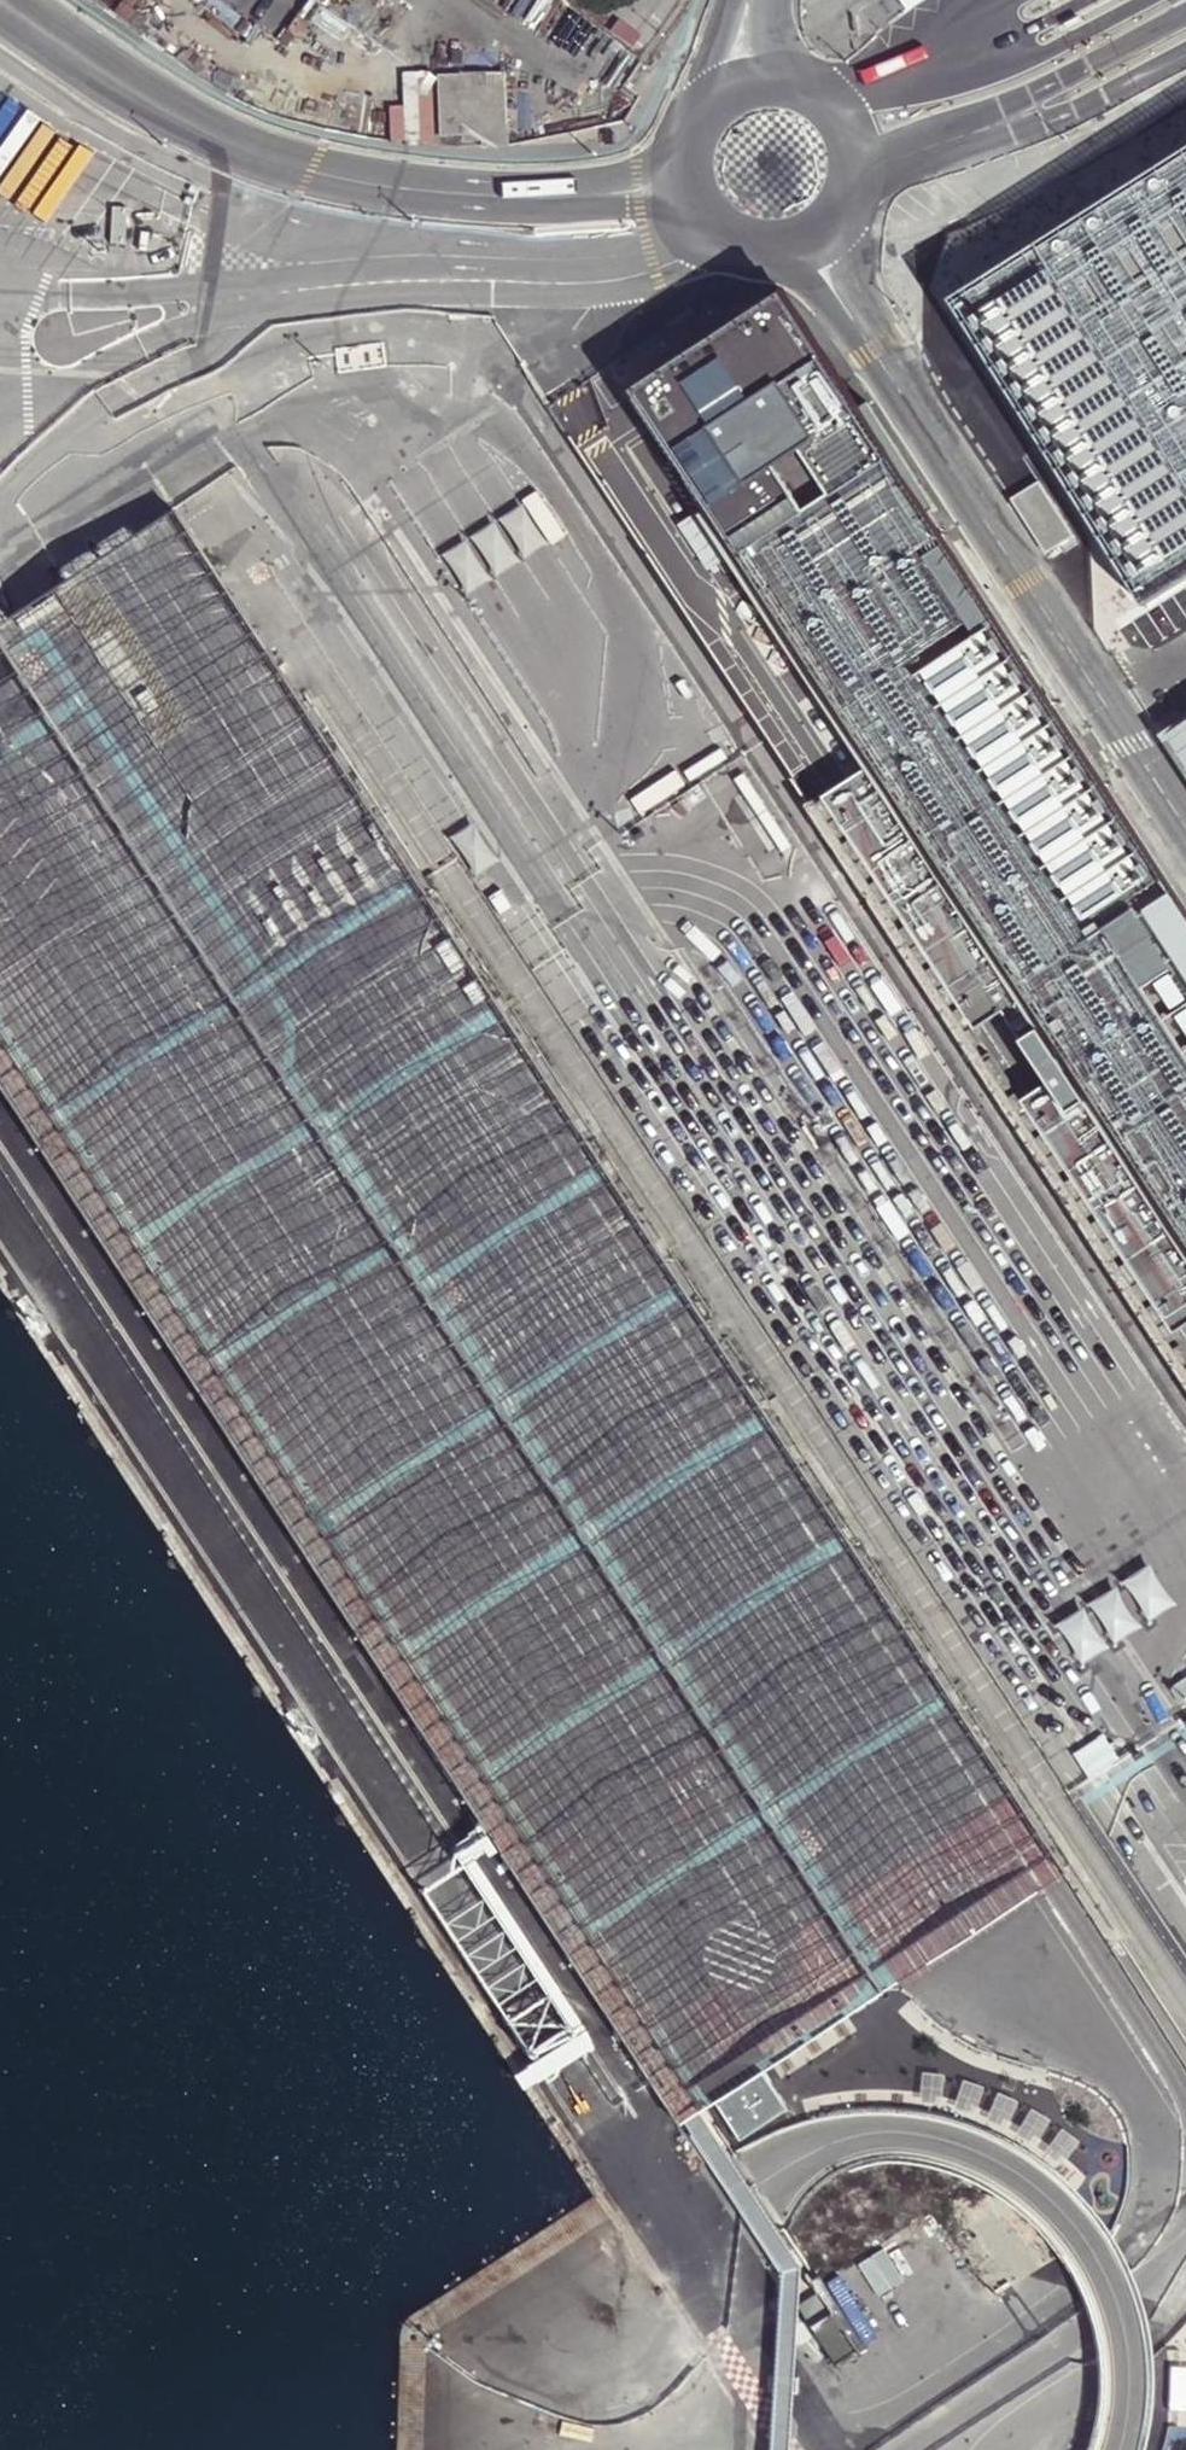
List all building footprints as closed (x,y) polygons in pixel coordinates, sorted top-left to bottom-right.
[(506,71),(483,73),(484,88),(495,88),(497,119),(508,118),(506,71)] [(484,88),(483,73),(439,76),(443,133),(465,132),(466,140),(485,138),(485,145),(511,143),(508,118),(497,119),(495,88),(484,88)] [(929,255),(1150,595),(1185,572),(1185,93),(929,255)] [(1030,656),(935,512),(939,510),(868,404),(839,424),(765,311),(714,344),(687,361),(637,394),(877,758),(930,838),(1185,1231),(1185,896),(1030,656)] [(687,361),(714,344),(709,336),(701,341),(697,338),(688,344),(689,348),(682,353),(687,361)] [(170,508),(1062,1867),(1072,1863),(180,501),(170,508)] [(1062,1867),(170,508),(108,548),(0,618),(0,1086),(680,2115),(1062,1867)] [(1162,736),(1185,773),(1185,720),(1162,736)] [(877,758),(822,795),(874,873),(930,838),(877,758)] [(804,803),(1185,1385),(1185,1352),(888,896),(876,878),(874,873),(822,795),(820,792),(817,792),(815,794),(815,798),(814,800),(812,800),(810,800),(807,801),(804,803)] [(876,878),(888,896),(898,889),(887,871),(876,878)] [(0,1086),(0,1107),(672,2119),(680,2115),(0,1086)]
